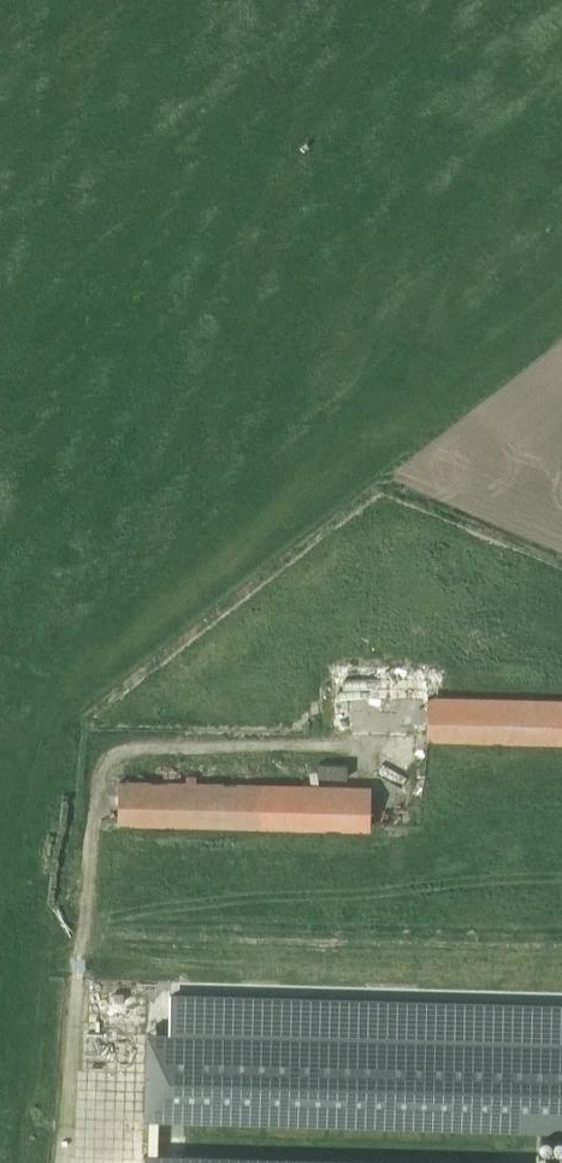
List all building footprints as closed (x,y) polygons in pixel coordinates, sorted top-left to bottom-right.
[(427,737),(561,740),(561,702),(428,698),(429,665),(333,663),(331,734),(427,737)] [(370,827),(371,789),(119,782),(118,820),(370,827)] [(147,1032),(144,1116),(561,1128),(561,1044),(147,1032)] [(167,1152),(142,1151),(142,1162),(541,1162),(184,1152),(167,1152)]
